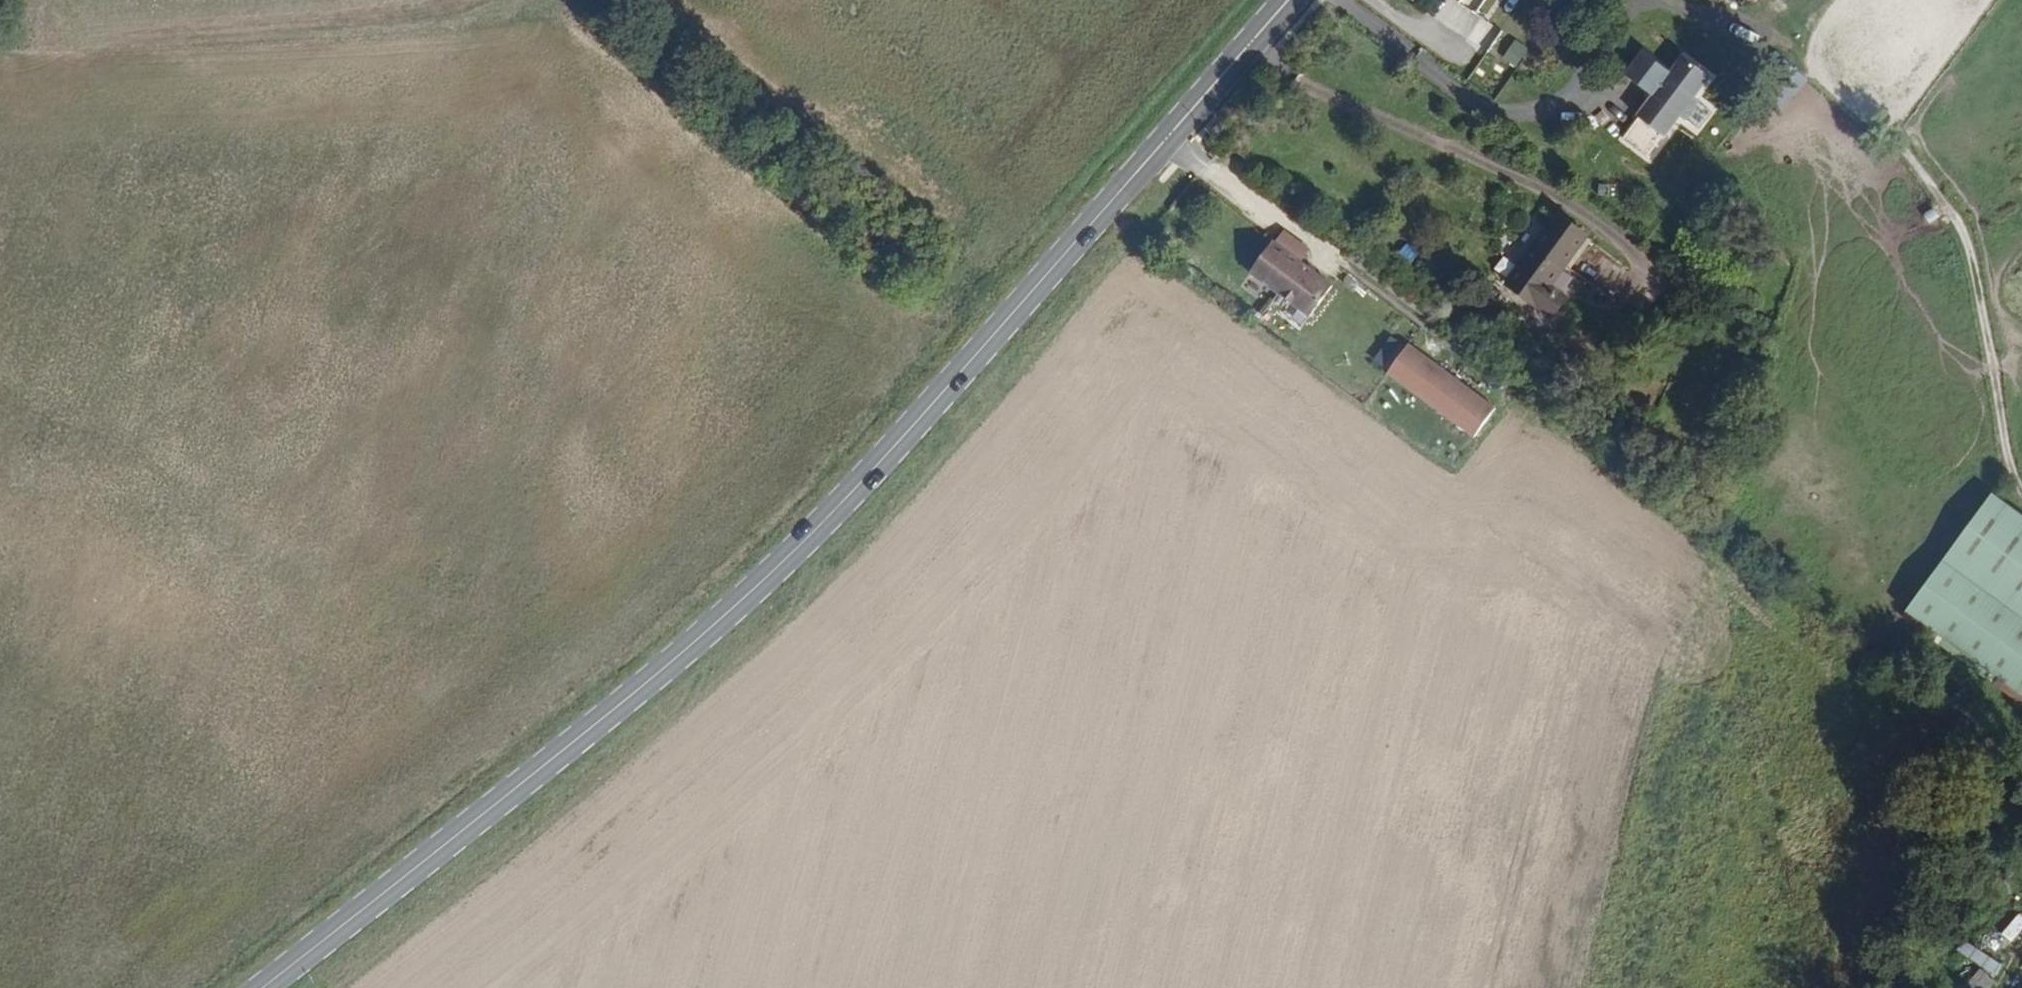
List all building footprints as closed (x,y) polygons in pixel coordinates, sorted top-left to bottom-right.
[(1669,77),(1644,58),(1629,77),(1656,97),(1622,141),(1650,162),(1681,122),(1685,122),(1700,104),(1697,99),(1711,81),(1683,59),(1669,77)] [(1552,283),(1588,235),(1559,213),(1505,285),(1551,319),(1569,295),(1552,283)] [(1332,286),(1273,246),(1250,277),(1309,320),(1332,286)] [(1492,412),(1406,347),(1385,374),(1472,439),(1492,412)] [(1996,492),(1904,616),(2021,698),(2021,512),(1996,492)] [(2001,938),(2011,947),(2021,934),(2021,917),(2019,915),(2001,938)] [(1970,945),(1963,956),(1997,979),(2004,968),(1970,945)] [(1979,971),(1966,984),(1970,987),(1990,987),(1993,985),(1979,971)]
